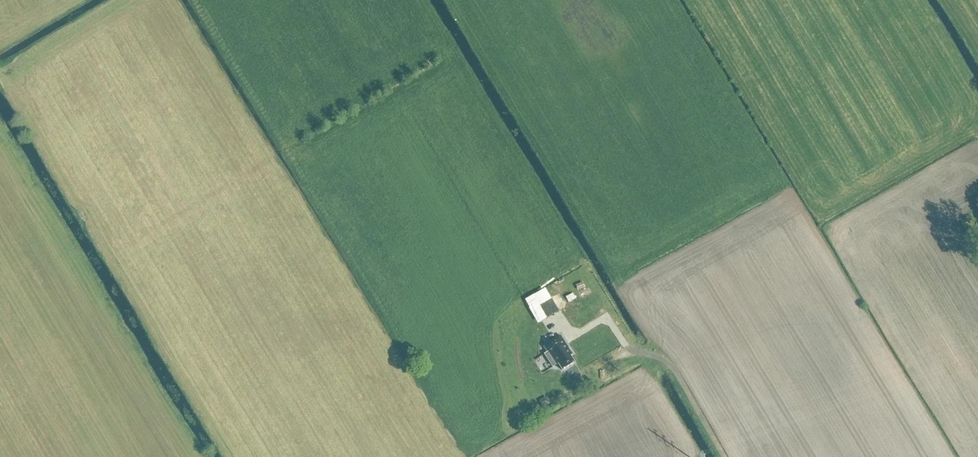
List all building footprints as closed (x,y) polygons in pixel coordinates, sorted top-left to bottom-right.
[(559,337),(543,348),(547,354),(544,355),(552,368),(557,364),(561,371),(574,363),(569,357),(572,355),(559,337)] [(609,366),(596,372),(600,378),(612,372),(609,366)] [(540,400),(539,401),(540,403),(542,408),(550,405),(547,400),(544,399),(540,400)]
